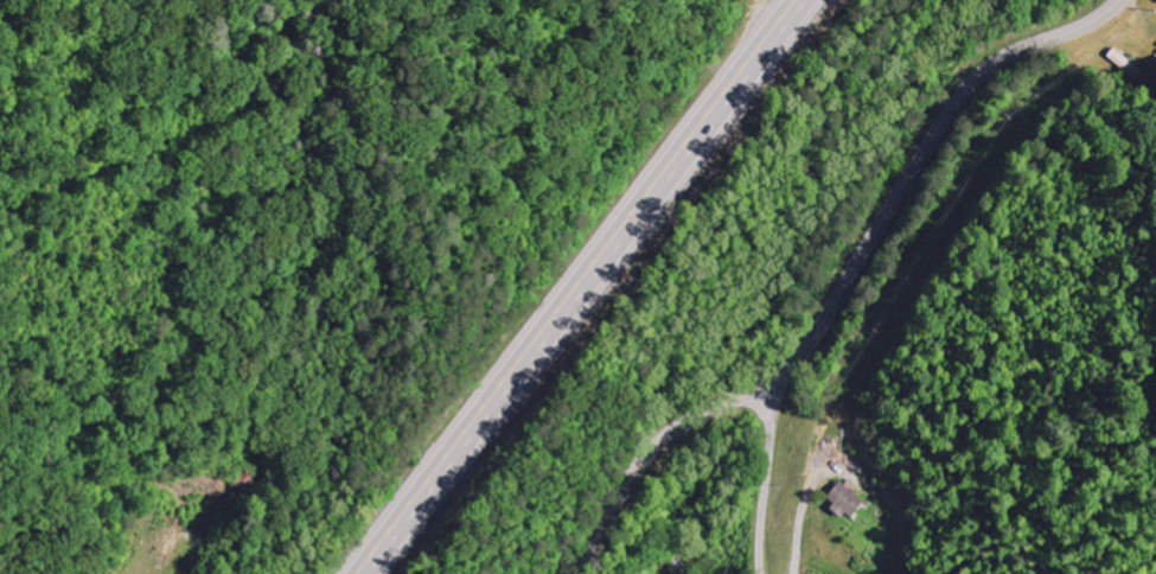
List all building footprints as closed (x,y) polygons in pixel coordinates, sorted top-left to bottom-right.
[(846,521),(863,503),(844,486),(845,486),(838,480),(823,498),(831,505),(830,507),(846,521)]
